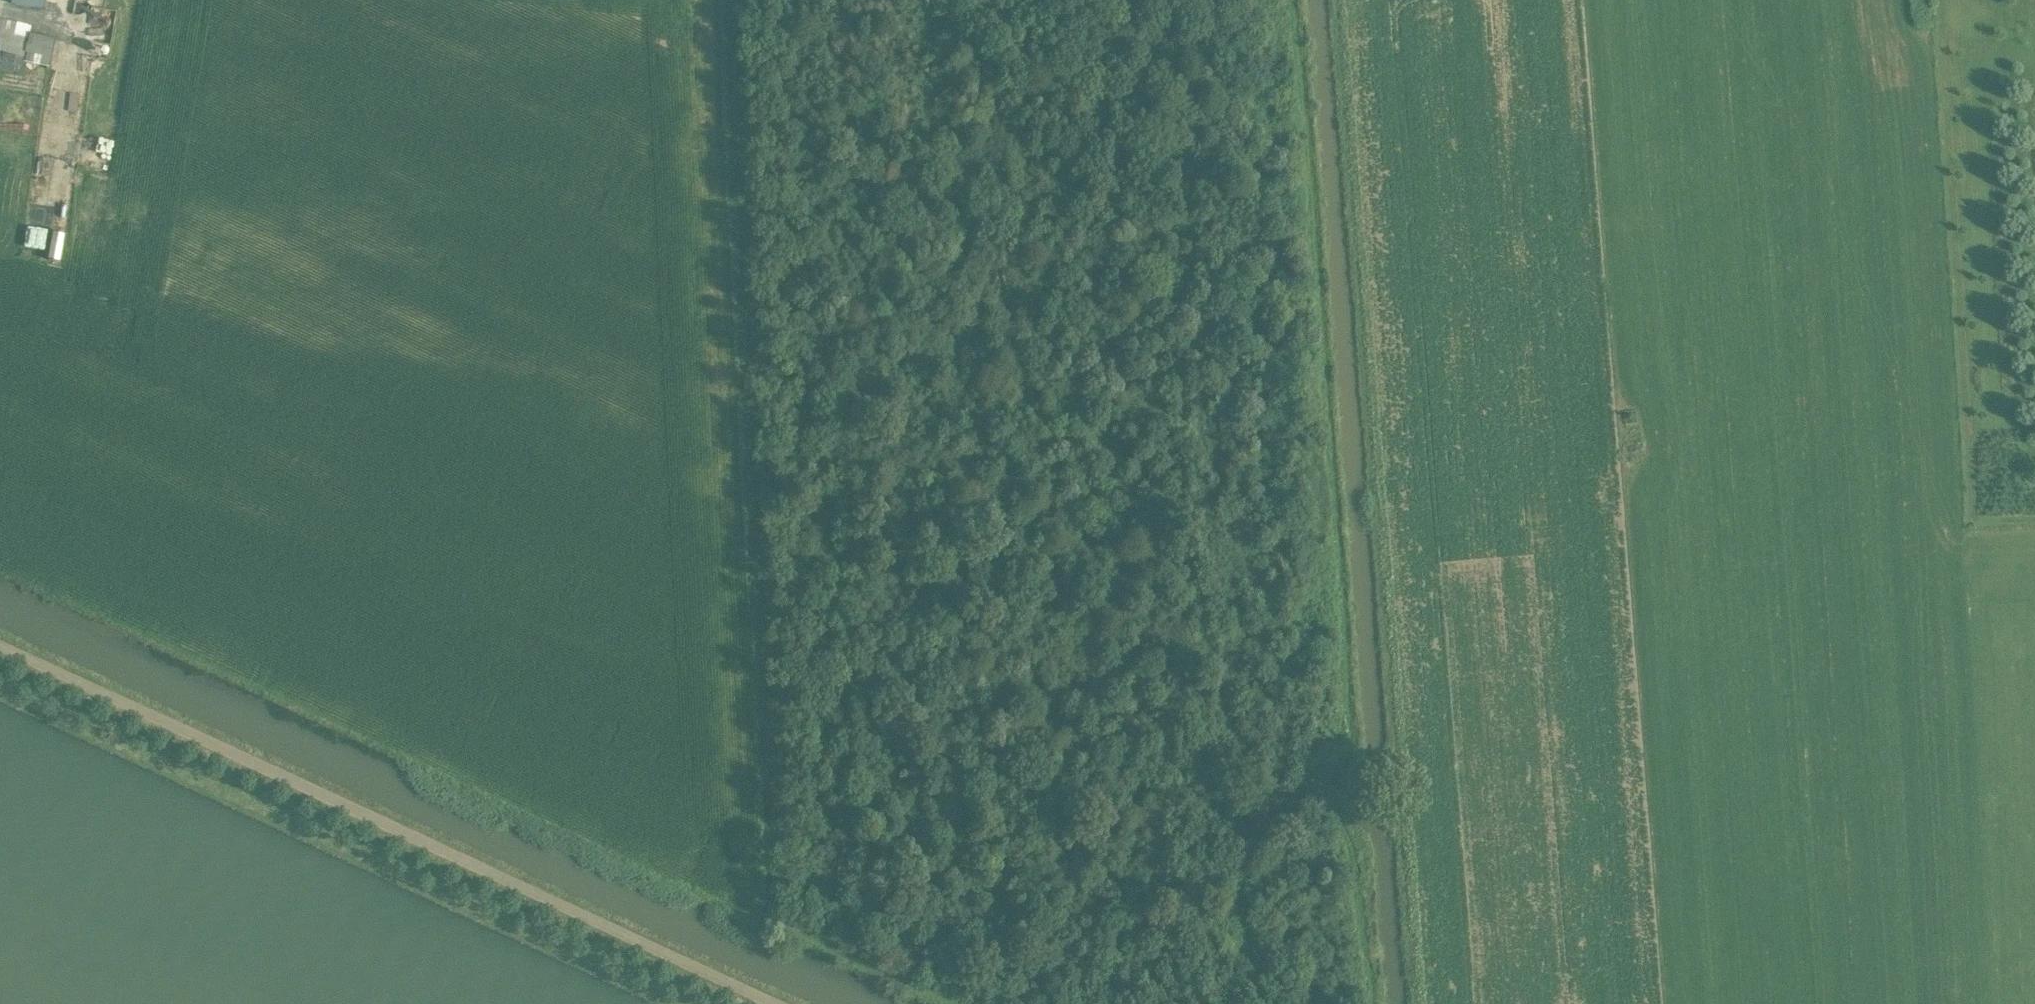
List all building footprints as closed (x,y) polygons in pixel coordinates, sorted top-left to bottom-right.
[(11,4),(45,8),(46,0),(12,0),(11,4)] [(52,66),(57,36),(30,32),(32,23),(0,17),(0,69),(25,73),(27,61),(52,66)] [(31,246),(46,247),(48,210),(32,209),(31,246)]
